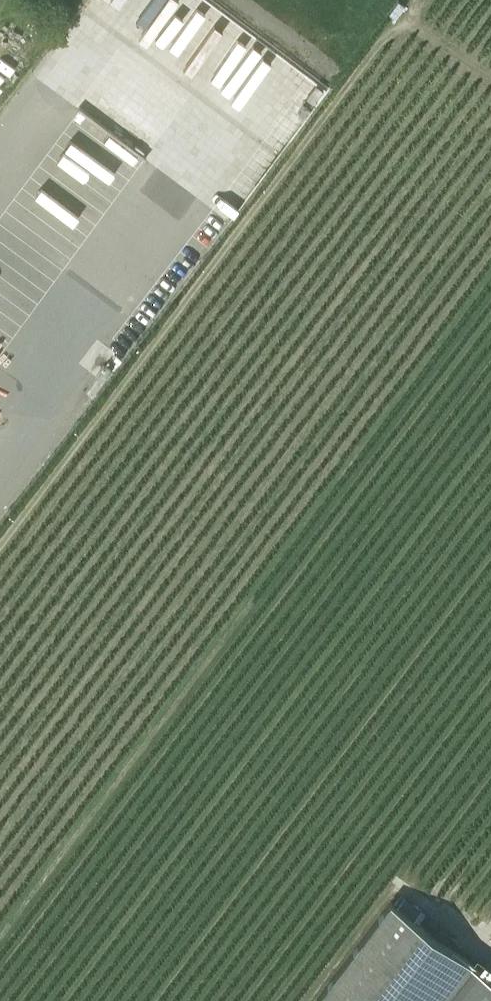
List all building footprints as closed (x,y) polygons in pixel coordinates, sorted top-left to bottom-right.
[(101,97),(158,141),(189,102),(147,69),(139,79),(124,67),(101,97)] [(411,921),(419,910),(402,897),(395,907),(389,903),(315,1000),(490,1000),(490,979),(411,921)]
